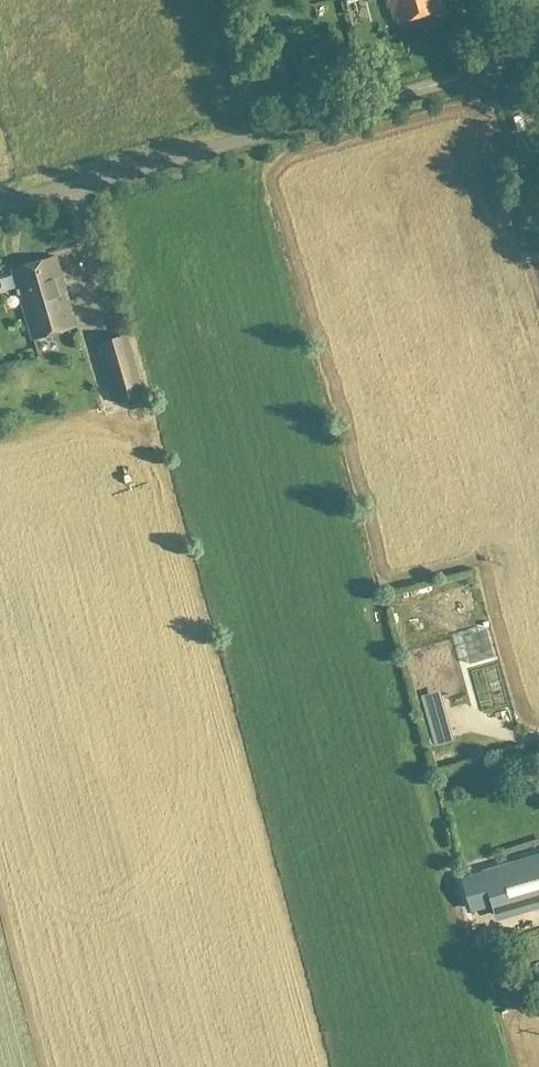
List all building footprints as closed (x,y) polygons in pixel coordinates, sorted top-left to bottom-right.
[(389,10),(395,9),(399,23),(441,11),(438,0),(386,0),(389,10)] [(73,326),(63,292),(53,256),(10,269),(30,338),(73,326)] [(97,343),(115,406),(144,398),(125,335),(97,343)] [(538,903),(538,856),(482,872),(495,916),(538,903)]
